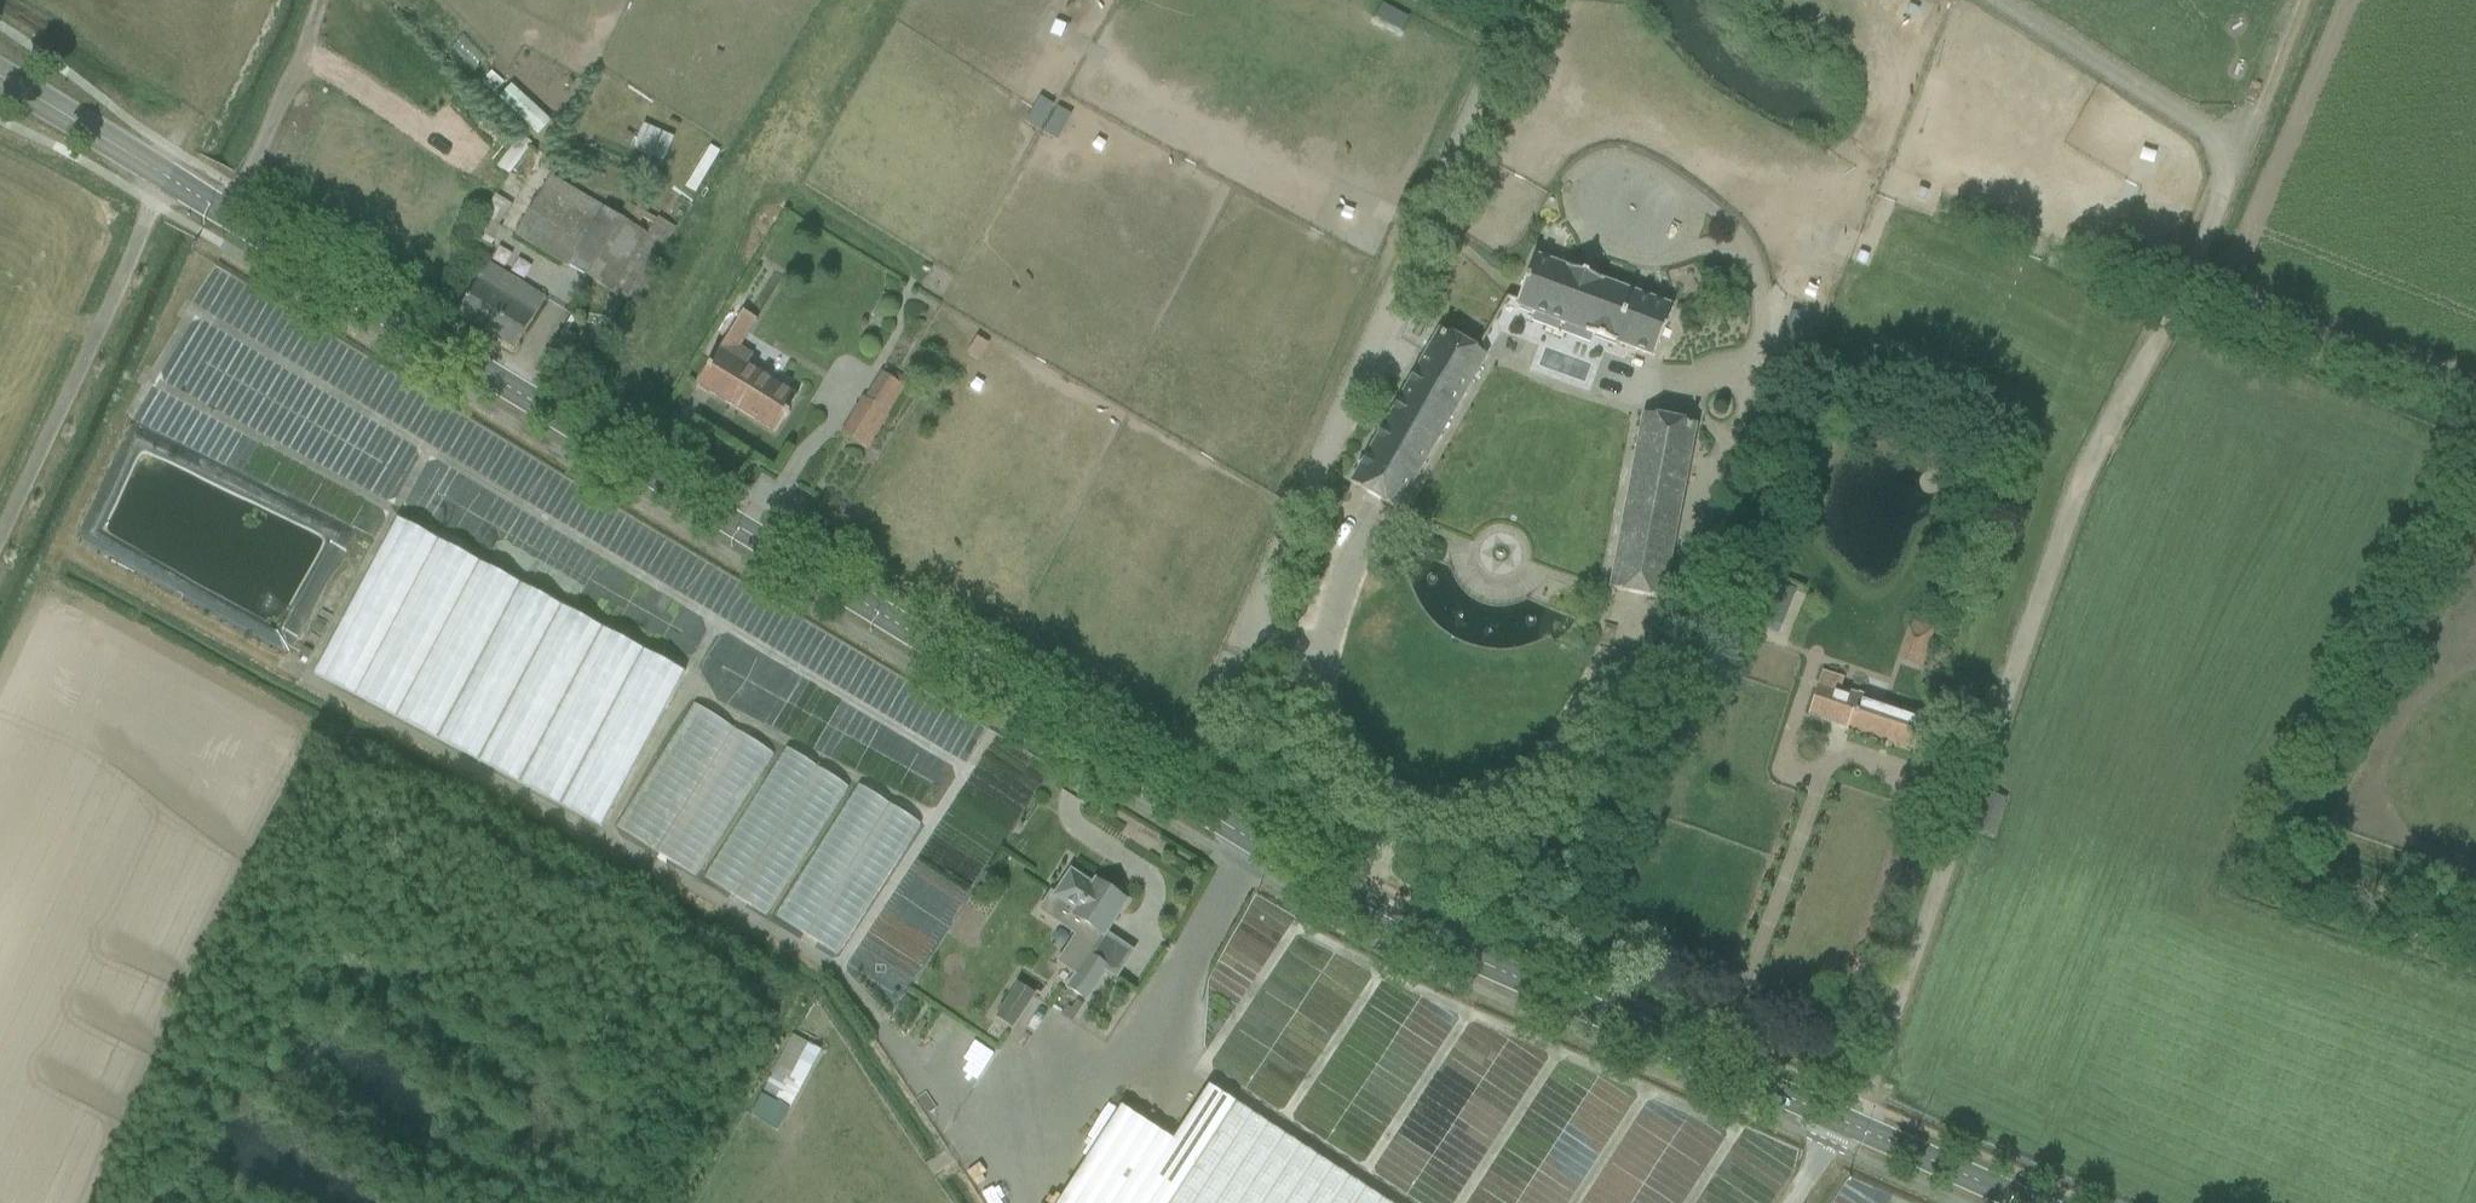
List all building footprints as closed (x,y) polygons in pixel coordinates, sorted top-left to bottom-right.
[(556,183),(524,246),(648,308),(686,233),(668,224),(662,235),(556,183)] [(491,222),(504,229),(517,207),(504,199),(491,222)] [(1502,301),(1642,352),(1660,302),(1520,251),(1502,301)] [(467,327),(529,355),(556,297),(494,269),(467,327)] [(1445,334),(1363,492),(1417,520),(1499,362),(1445,334)] [(682,387),(771,434),(796,386),(708,339),(682,387)] [(976,361),(988,369),(1000,351),(987,343),(976,361)] [(886,409),(872,402),(851,440),(881,456),(915,392),(900,384),(886,409)] [(1649,421),(1634,516),(1650,519),(1648,535),(1664,537),(1666,526),(1689,529),(1704,430),(1649,421)] [(399,525),(321,685),(620,830),(647,775),(643,773),(694,668),(399,525)] [(1783,594),(1758,584),(1746,614),(1770,624),(1783,594)] [(1801,676),(1789,709),(1913,754),(1925,722),(1801,676)] [(666,858),(739,729),(697,705),(624,834),(666,858)] [(668,866),(859,960),(928,822),(789,753),(787,758),(735,732),(668,866)] [(1998,838),(2009,802),(1994,798),(1983,833),(1998,838)] [(1089,948),(1118,906),(1063,868),(1034,910),(1089,948)] [(1002,1021),(1022,1035),(1047,1001),(1027,987),(1002,1021)] [(963,1030),(943,1059),(982,1086),(1002,1057),(963,1030)] [(792,1137),(828,1053),(797,1040),(761,1124),(792,1137)] [(1208,1087),(1172,1142),(1120,1108),(1058,1202),(1387,1202),(1208,1087)]
